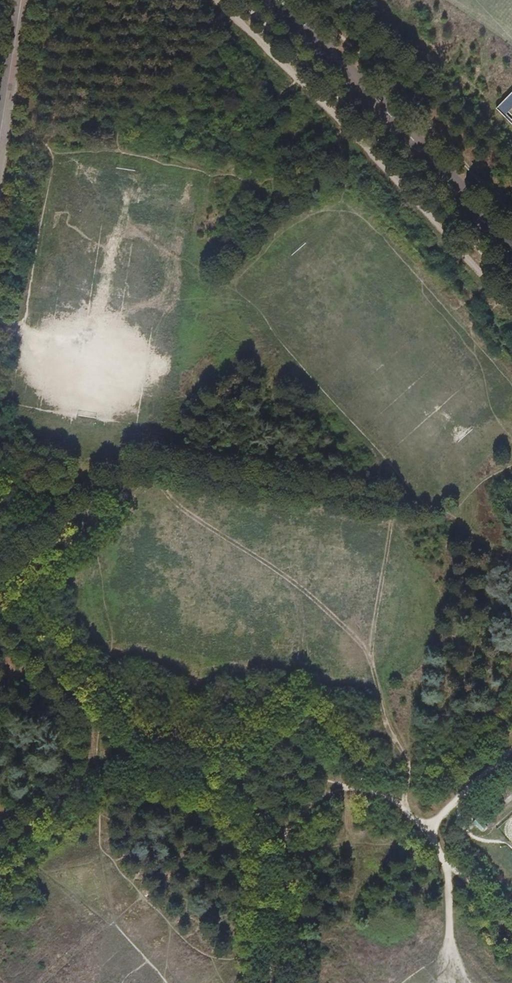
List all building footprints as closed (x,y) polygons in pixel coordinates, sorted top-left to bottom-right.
[(511,108),(511,90),(495,108),(504,117),(511,108)] [(477,817),(472,823),(483,833),(488,827),(477,817)]
